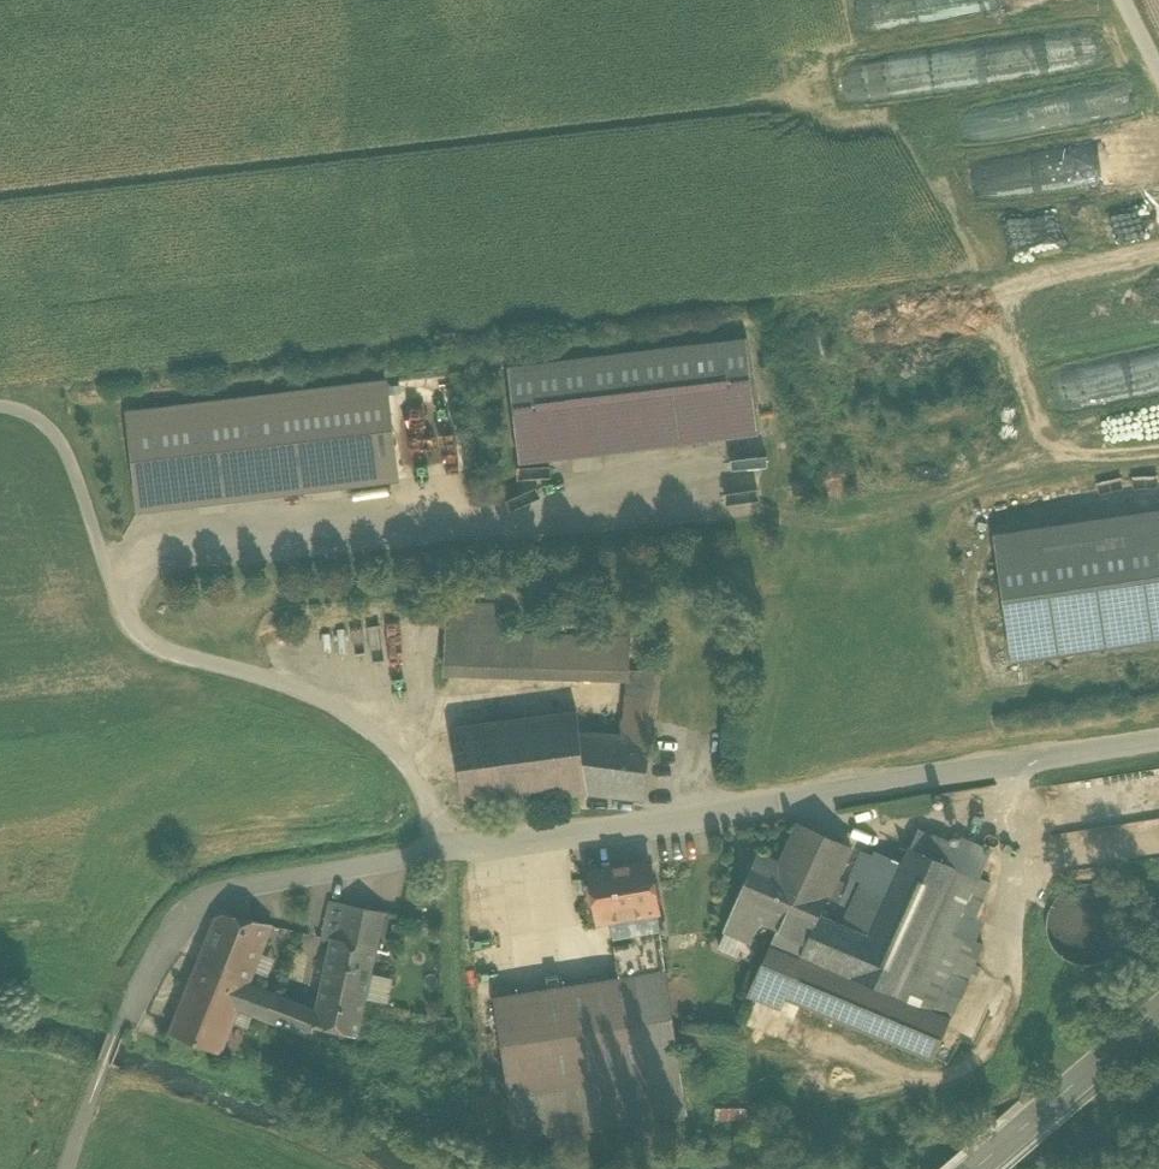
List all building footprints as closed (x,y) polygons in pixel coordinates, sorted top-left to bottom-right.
[(748,338),(509,368),(520,464),(759,434),(748,338)] [(388,382),(130,414),(141,509),(399,478),(388,382)] [(1158,539),(1158,511),(994,535),(998,562),(1158,539)] [(998,562),(1012,658),(1158,636),(1158,539),(998,562)] [(446,602),(444,665),(628,670),(629,651),(630,651),(631,636),(508,634),(508,603),(446,602)] [(627,682),(628,670),(444,665),(444,676),(627,682)] [(645,801),(662,671),(628,670),(627,682),(625,705),(625,719),(622,719),(621,737),(580,734),(585,780),(583,794),(645,801)] [(465,810),(583,794),(585,780),(580,734),(576,711),(453,727),(465,810)] [(770,948),(800,961),(802,956),(932,1010),(950,970),(870,936),(843,924),(821,915),(852,848),(799,824),(780,864),(780,865),(803,874),(778,929),(770,948)] [(982,857),(918,830),(903,864),(870,936),(950,970),(957,954),(943,947),(975,875),(982,857)] [(875,851),(843,924),(870,936),(903,864),(875,851)] [(753,942),(762,921),(778,929),(803,874),(780,865),(780,864),(759,856),(726,930),(753,942)] [(642,941),(659,938),(649,872),(584,883),(590,920),(609,917),(614,945),(642,941)] [(990,882),(975,875),(943,947),(957,954),(950,970),(932,1010),(802,956),(800,961),(801,962),(786,996),(787,997),(934,1058),(952,1019),(951,1016),(983,943),(966,936),(990,882)] [(325,936),(332,938),(378,948),(385,913),(331,902),(325,936)] [(221,1055),(239,1010),(249,985),(272,925),(224,915),(216,919),(170,1034),(221,1055)] [(745,958),(753,942),(726,930),(718,947),(745,958)] [(313,1027),(314,1028),(358,1036),(378,948),(332,938),(317,1010),(313,1027)] [(642,941),(614,945),(619,979),(648,974),(642,941)] [(800,961),(770,948),(748,993),(782,1008),(787,997),(786,996),(801,962),(800,961)] [(648,974),(619,979),(513,996),(511,985),(492,988),(509,1094),(516,1141),(687,1115),(680,1067),(665,972),(648,974)] [(239,1010),(312,1038),(314,1028),(313,1027),(317,1010),(249,985),(239,1010)] [(716,1118),(748,1117),(748,1104),(715,1106),(716,1118)]
